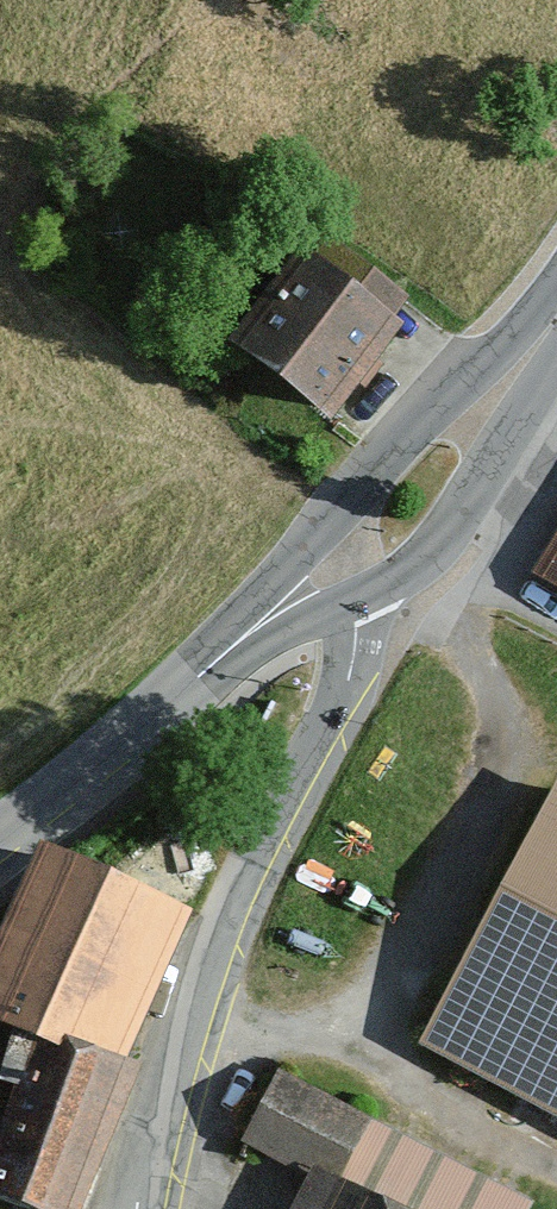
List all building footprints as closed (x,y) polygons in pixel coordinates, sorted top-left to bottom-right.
[(331,440),(403,340),(393,333),(407,314),(324,254),(238,373),(331,440)] [(541,573),(556,583),(556,546),(541,573)] [(420,1054),(556,1127),(556,800),(420,1054)] [(42,845),(0,938),(0,1019),(43,1035),(0,1152),(0,1199),(28,1208),(81,1208),(136,1050),(201,907),(42,845)] [(534,1208),(281,1077),(241,1153),(309,1187),(297,1208),(533,1208),(534,1208)]
